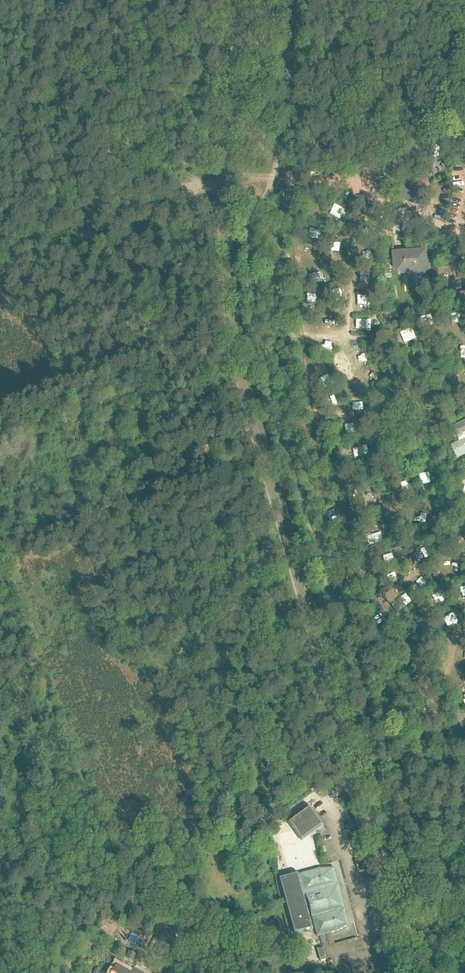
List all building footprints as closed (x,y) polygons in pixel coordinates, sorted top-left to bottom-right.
[(427,263),(426,251),(425,251),(393,253),(392,253),(393,269),(400,275),(414,273),(415,276),(427,275),(429,273),(430,271),(430,262),(427,263)] [(450,257),(452,264),(462,262),(459,254),(450,257)] [(358,275),(360,283),(368,281),(366,273),(358,275)] [(321,289),(309,290),(309,300),(322,300),(321,289)] [(341,290),(334,292),(336,301),(344,299),(341,290)] [(443,297),(443,303),(464,301),(464,294),(443,297)] [(363,326),(373,326),(373,316),(363,316),(363,326)] [(464,432),(464,421),(452,427),(457,437),(464,432)] [(450,447),(457,459),(464,455),(464,439),(450,447)] [(301,841),(322,826),(309,808),(288,823),(301,841)] [(293,935),(313,929),(304,896),(305,896),(317,937),(349,929),(333,869),(318,870),(296,876),(296,875),(278,880),(293,935)] [(308,959),(303,940),(302,938),(290,941),(295,962),(308,959)] [(161,944),(155,956),(162,959),(168,948),(161,944)] [(130,949),(127,956),(135,959),(138,952),(130,949)]
